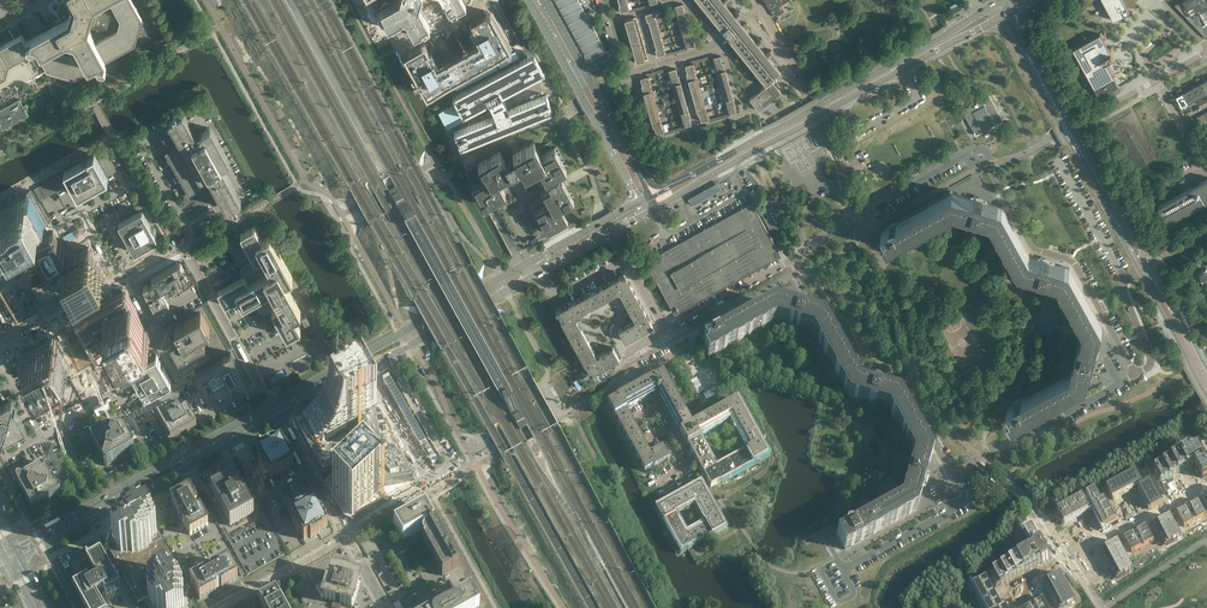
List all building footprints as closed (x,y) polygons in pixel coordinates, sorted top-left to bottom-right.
[(62,11),(61,16),(64,21),(31,39),(31,40),(32,50),(33,50),(34,49),(47,73),(74,81),(98,68),(98,69),(103,70),(106,68),(105,65),(104,65),(105,60),(135,43),(142,19),(132,0),(69,0),(65,2),(64,7),(63,7),(62,7),(62,8),(61,8),(61,9),(61,10),(61,11),(62,11)] [(383,2),(378,5),(381,11),(378,13),(381,19),(383,18),(388,27),(390,26),(392,30),(409,35),(413,33),(414,35),(423,30),(424,31),(430,28),(428,24),(450,12),(452,16),(458,13),(457,11),(466,6),(465,4),(469,1),(470,0),(384,0),(383,2)] [(589,63),(598,58),(602,55),(603,55),(607,53),(603,45),(585,13),(578,0),(554,0),(589,63)] [(742,25),(741,23),(736,17),(742,13),(740,11),(734,15),(724,2),(727,0),(698,0),(698,1),(699,3),(699,2),(707,12),(706,12),(708,14),(708,13),(710,15),(709,15),(710,17),(711,16),(718,25),(717,26),(718,27),(719,26),(726,35),(731,42),(732,43),(740,52),(739,53),(740,54),(741,54),(742,55),(742,56),(743,57),(751,66),(750,66),(751,68),(752,67),(753,69),(753,70),(754,71),(754,70),(762,79),(761,80),(762,81),(763,81),(765,84),(774,77),(775,78),(781,73),(768,56),(773,52),(771,49),(766,54),(758,45),(764,40),(762,38),(756,42),(746,30),(745,29),(742,25)] [(774,17),(784,11),(781,5),(790,0),(765,0),(774,17)] [(1107,9),(1114,21),(1129,12),(1127,7),(1134,3),(1136,2),(1135,0),(1096,0),(1102,12),(1107,9)] [(1174,5),(1206,38),(1206,37),(1206,0),(1183,0),(1174,5)] [(629,10),(627,3),(619,5),(618,5),(620,12),(627,10),(629,10)] [(652,12),(654,12),(673,6),(676,5),(675,3),(651,10),(652,12)] [(684,11),(683,5),(682,3),(676,5),(673,6),(675,13),(683,11),(684,11)] [(627,12),(651,6),(651,4),(649,4),(629,10),(627,10),(627,12)] [(685,18),(683,11),(675,13),(674,13),(676,20),(685,18)] [(648,21),(656,19),(654,12),(652,12),(645,14),(647,21),(648,21)] [(638,24),(636,17),(624,20),(626,27),(638,24)] [(659,25),(657,18),(656,19),(648,21),(650,28),(659,25)] [(687,25),(685,18),(676,20),(678,27),(687,25)] [(495,58),(488,46),(495,42),(495,43),(503,39),(497,29),(477,23),(459,33),(456,29),(452,32),(450,28),(441,33),(443,37),(441,38),(443,42),(423,53),(417,73),(422,83),(429,79),(429,78),(436,75),(442,87),(495,58)] [(640,31),(638,24),(626,27),(628,34),(640,31)] [(661,32),(659,25),(650,28),(652,35),(661,32)] [(689,32),(687,25),(678,27),(680,34),(689,32)] [(642,38),(640,31),(628,34),(630,41),(642,38)] [(663,39),(661,32),(652,35),(654,42),(663,39)] [(691,39),(689,32),(680,34),(682,41),(683,41),(691,39)] [(6,75),(10,63),(32,51),(32,50),(31,40),(30,40),(25,42),(21,34),(0,46),(0,78),(6,75)] [(1073,49),(1099,97),(1119,86),(1105,61),(1113,57),(1100,34),(1073,49)] [(644,45),(642,38),(630,41),(632,48),(644,45)] [(694,45),(692,38),(691,39),(683,41),(685,48),(688,47),(694,45)] [(665,46),(663,39),(654,42),(656,49),(664,46),(665,46)] [(646,52),(644,45),(632,48),(634,55),(646,52)] [(666,54),(664,46),(656,49),(655,49),(657,56),(664,54),(666,54)] [(664,56),(688,49),(688,47),(685,48),(666,54),(664,54),(664,56)] [(648,59),(646,52),(634,55),(636,62),(648,59)] [(509,96),(509,95),(508,95),(504,99),(502,95),(538,76),(540,75),(544,73),(534,53),(530,55),(452,96),(456,103),(440,112),(448,128),(474,114),(473,111),(489,102),(495,115),(454,132),(460,148),(553,111),(546,95),(509,110),(507,106),(513,105),(512,104),(512,103),(511,103),(511,102),(510,102),(510,101),(510,100),(509,99),(509,98),(509,97),(509,96)] [(692,64),(694,63),(711,58),(713,57),(713,55),(691,61),(692,64)] [(722,63),(722,62),(721,57),(720,56),(713,57),(711,58),(713,65),(714,65),(722,63)] [(725,69),(723,62),(722,62),(722,63),(714,65),(716,72),(725,69)] [(694,63),(692,64),(685,66),(687,72),(687,73),(695,70),(695,71),(696,70),(694,63)] [(649,76),(666,71),(669,70),(668,68),(646,74),(647,76),(649,76)] [(675,68),(669,70),(666,71),(668,78),(669,78),(677,75),(675,68)] [(727,76),(725,69),(716,72),(718,79),(727,76)] [(697,77),(695,71),(695,70),(687,73),(687,72),(686,73),(688,80),(697,77)] [(680,82),(678,75),(677,75),(669,78),(671,84),(680,82)] [(649,76),(647,76),(640,78),(642,85),(650,83),(651,83),(649,76)] [(729,83),(727,76),(718,79),(720,86),(729,83)] [(699,84),(697,77),(688,80),(690,87),(699,84)] [(781,92),(777,87),(778,86),(779,86),(779,85),(778,84),(777,84),(776,85),(772,80),(764,87),(760,90),(770,101),(779,94),(781,92)] [(682,89),(680,82),(671,84),(673,91),(682,89)] [(652,90),(650,83),(642,85),(641,86),(643,92),(652,90)] [(731,90),(729,83),(720,86),(722,93),(731,90)] [(1197,85),(1195,86),(1201,97),(1206,93),(1201,83),(1197,85)] [(701,91),(699,84),(690,87),(692,94),(701,91)] [(1195,86),(1191,89),(1189,90),(1195,100),(1201,97),(1195,86)] [(684,96),(682,89),(673,91),(675,98),(684,96)] [(654,97),(652,90),(643,92),(645,99),(654,97)] [(733,97),(731,90),(722,93),(724,100),(733,97)] [(770,101),(760,90),(759,91),(752,96),(752,97),(749,99),(753,103),(755,103),(755,105),(755,106),(759,110),(761,108),(768,103),(770,101)] [(1189,90),(1185,92),(1182,93),(1188,104),(1195,100),(1189,90)] [(703,98),(701,91),(692,94),(694,101),(703,98)] [(1178,96),(1176,97),(1182,107),(1188,104),(1182,93),(1178,96)] [(1003,121),(989,95),(977,102),(974,104),(962,110),(976,135),(1003,121)] [(686,103),(684,96),(675,98),(677,106),(686,103)] [(656,104),(654,97),(645,99),(647,107),(656,104)] [(735,104),(733,97),(724,100),(726,106),(734,104),(735,104)] [(705,105),(703,98),(694,101),(696,108),(705,105)] [(19,99),(0,110),(0,126),(2,130),(29,116),(25,109),(28,108),(26,104),(23,106),(19,99)] [(688,110),(686,103),(677,106),(679,113),(688,110)] [(658,111),(656,104),(647,107),(649,114),(658,111)] [(736,111),(734,104),(726,106),(725,107),(727,114),(729,113),(736,111)] [(707,112),(705,105),(696,108),(698,115),(699,114),(707,112)] [(690,117),(688,110),(679,113),(681,119),(689,117),(690,117)] [(660,118),(658,111),(649,114),(651,121),(660,118)] [(710,119),(708,111),(707,112),(699,114),(701,121),(708,119),(710,119)] [(229,163),(210,128),(202,132),(195,136),(183,114),(182,114),(178,116),(176,114),(175,113),(174,113),(173,114),(173,115),(173,116),(174,118),(169,121),(182,144),(167,152),(189,193),(198,188),(198,189),(202,187),(201,186),(202,185),(199,179),(201,178),(207,175),(206,175),(208,174),(227,208),(232,206),(233,208),(234,208),(234,209),(235,209),(236,209),(237,208),(237,207),(237,206),(236,204),(241,201),(221,167),(223,166),(224,166),(229,163)] [(708,122),(730,116),(729,113),(727,114),(710,119),(708,119),(708,122)] [(691,124),(689,117),(681,119),(680,120),(682,127),(684,126),(691,124)] [(654,127),(662,125),(660,118),(651,121),(653,127),(654,127)] [(665,132),(663,124),(662,125),(654,127),(656,134),(663,132),(665,132)] [(663,135),(685,129),(684,126),(682,127),(665,132),(663,132),(663,135)] [(566,169),(554,147),(541,155),(538,149),(537,146),(534,141),(520,149),(516,151),(512,153),(513,155),(505,160),(510,171),(513,169),(514,170),(513,171),(516,177),(522,174),(521,172),(523,172),(524,175),(532,171),(538,167),(542,176),(545,181),(546,180),(557,174),(566,169)] [(510,173),(511,172),(510,171),(505,160),(499,151),(478,163),(469,169),(466,170),(473,183),(472,183),(484,205),(484,204),(489,202),(491,200),(492,200),(505,193),(498,179),(510,173)] [(107,178),(94,155),(65,171),(34,188),(40,200),(72,183),(78,194),(91,187),(92,190),(96,188),(94,185),(107,178)] [(560,207),(574,200),(566,187),(566,186),(564,183),(562,179),(561,179),(560,180),(557,174),(546,180),(550,186),(549,186),(548,187),(540,191),(545,198),(548,204),(535,211),(546,233),(568,221),(560,207)] [(1206,202),(1206,179),(1158,206),(1168,224),(1206,202)] [(692,205),(721,189),(719,186),(717,182),(688,198),(690,202),(692,205)] [(0,207),(0,232),(13,256),(42,309),(105,274),(86,241),(66,252),(32,189),(32,190),(0,207)] [(405,198),(406,198),(402,191),(399,193),(398,191),(396,193),(394,194),(389,196),(388,195),(385,197),(390,207),(393,205),(398,202),(400,201),(405,198)] [(1060,265),(1058,264),(1055,264),(1043,260),(1030,256),(1002,207),(971,198),(969,197),(953,192),(895,221),(895,224),(886,229),(881,231),(886,239),(882,241),(887,249),(888,249),(887,248),(955,211),(962,213),(962,214),(965,215),(974,218),(974,217),(991,222),(1018,271),(1050,280),(1053,281),(1056,282),(1058,283),(1083,329),(1083,330),(1082,334),(1081,337),(1071,372),(1015,402),(1006,407),(1010,415),(1007,417),(1012,425),(1086,384),(1094,355),(1098,341),(1099,338),(1102,327),(1069,268),(1060,265)] [(158,239),(148,222),(153,219),(139,193),(130,198),(138,212),(118,223),(134,252),(158,239)] [(771,260),(777,257),(781,255),(771,238),(772,238),(769,233),(771,231),(771,232),(781,226),(771,207),(761,213),(759,214),(752,203),(661,253),(646,261),(665,296),(675,313),(678,311),(684,308),(770,261),(772,260),(771,260)] [(285,282),(286,281),(287,282),(292,279),(292,278),(292,277),(292,276),(270,237),(270,236),(269,236),(263,239),(264,240),(262,240),(255,227),(254,227),(241,234),(241,235),(255,261),(256,261),(257,261),(259,264),(256,266),(256,265),(255,265),(254,265),(253,265),(252,266),(252,267),(252,268),(246,271),(244,277),(218,291),(218,292),(225,305),(226,305),(239,298),(240,300),(239,300),(242,305),(243,305),(243,306),(244,305),(253,301),(258,310),(259,311),(260,312),(260,313),(261,313),(262,313),(263,314),(264,314),(265,314),(266,314),(267,314),(268,313),(269,313),(273,311),(286,336),(287,336),(300,329),(300,328),(300,327),(293,314),(294,314),(295,314),(300,311),(301,310),(300,310),(285,282)] [(13,256),(0,232),(0,263),(13,256)] [(235,232),(200,251),(204,258),(232,242),(243,261),(249,258),(235,232)] [(520,251),(518,247),(515,249),(513,246),(509,248),(513,255),(520,251)] [(168,295),(189,283),(186,277),(188,276),(185,270),(186,269),(187,269),(187,268),(186,267),(185,267),(184,268),(181,262),(180,262),(152,278),(151,278),(153,281),(148,284),(147,284),(143,286),(143,287),(143,288),(143,289),(145,290),(145,289),(146,291),(144,292),(156,313),(162,310),(163,312),(164,312),(165,311),(165,310),(164,309),(170,306),(170,305),(164,294),(166,293),(167,293),(168,295)] [(1206,268),(1202,271),(1201,270),(1200,270),(1200,271),(1199,271),(1198,272),(1197,273),(1197,274),(1197,275),(1198,275),(1198,276),(1199,277),(1200,277),(1202,281),(1201,282),(1202,285),(1206,283),(1206,270),(1206,268)] [(634,292),(624,273),(605,284),(611,295),(618,292),(618,293),(619,292),(622,298),(634,292)] [(611,295),(605,284),(590,292),(596,304),(602,300),(603,302),(606,300),(605,299),(611,295)] [(126,292),(22,350),(44,390),(149,333),(126,292)] [(596,304),(590,292),(575,300),(581,312),(587,309),(588,310),(591,309),(590,307),(596,304)] [(642,307),(634,292),(622,298),(626,304),(624,305),(626,308),(627,307),(631,313),(642,307)] [(575,315),(581,312),(575,300),(556,311),(561,320),(560,320),(564,328),(577,321),(575,317),(576,316),(575,315)] [(860,383),(824,316),(804,311),(804,310),(801,308),(797,309),(790,307),(788,306),(774,302),(774,300),(702,339),(707,349),(704,350),(708,359),(709,359),(709,358),(776,321),(783,323),(783,324),(785,324),(796,328),(796,327),(812,331),(849,397),(875,405),(880,388),(879,387),(878,386),(877,386),(875,385),(874,385),(874,386),(873,386),(860,383)] [(653,326),(642,307),(631,313),(634,319),(633,320),(634,321),(618,329),(625,341),(653,326)] [(201,335),(200,334),(210,328),(201,312),(175,327),(178,333),(179,333),(180,334),(170,339),(179,355),(205,341),(202,334),(201,335)] [(327,331),(319,316),(318,315),(314,317),(314,318),(313,318),(314,319),(322,334),(323,334),(327,332),(327,331)] [(585,336),(577,321),(564,328),(573,343),(585,336)] [(594,351),(585,336),(573,343),(581,358),(594,351)] [(591,374),(619,359),(619,358),(613,347),(597,355),(597,354),(596,355),(594,351),(581,358),(585,365),(586,365),(591,374)] [(249,386),(231,352),(195,372),(208,375),(212,382),(210,383),(217,395),(234,386),(233,384),(237,382),(249,386)] [(171,381),(163,367),(161,362),(156,354),(130,369),(145,396),(171,381)] [(89,366),(44,391),(58,417),(82,403),(80,401),(101,389),(89,366)] [(673,392),(663,373),(654,378),(653,377),(644,382),(632,389),(639,401),(652,394),(657,391),(657,392),(658,392),(662,398),(673,392)] [(916,510),(922,491),(924,484),(925,484),(927,477),(926,476),(929,465),(932,453),(900,394),(888,391),(880,388),(875,405),(880,407),(881,407),(883,408),(886,409),(886,408),(888,409),(914,455),(913,457),(912,460),(911,463),(901,498),(868,517),(868,516),(851,526),(850,526),(849,526),(847,526),(846,527),(845,527),(845,528),(845,529),(836,534),(845,549),(916,510)] [(639,401),(632,389),(620,395),(627,408),(639,401)] [(414,484),(362,391),(294,428),(332,497),(353,518),(414,484)] [(682,407),(673,392),(662,398),(670,413),(682,407)] [(627,409),(626,408),(627,408),(620,395),(616,398),(607,404),(618,422),(629,416),(626,410),(627,409)] [(15,408),(15,410),(12,409),(13,404),(13,403),(13,402),(12,402),(12,401),(11,401),(10,401),(9,401),(0,406),(0,445),(1,445),(1,444),(2,444),(2,443),(3,439),(6,439),(6,441),(27,429),(15,408)] [(197,427),(191,417),(182,401),(156,415),(167,435),(166,436),(170,444),(177,440),(177,438),(197,427)] [(748,423),(741,410),(736,401),(717,411),(724,423),(730,419),(730,420),(731,420),(736,429),(748,423)] [(692,425),(682,407),(670,413),(680,431),(692,425)] [(724,423),(717,411),(702,419),(708,431),(714,428),(715,429),(718,428),(718,426),(724,423)] [(534,423),(529,414),(530,414),(529,412),(509,423),(512,427),(514,426),(516,430),(520,428),(518,426),(521,425),(525,422),(527,425),(528,423),(530,426),(534,423)] [(638,431),(634,425),(636,424),(634,421),(633,422),(629,416),(618,422),(626,437),(638,431)] [(700,441),(699,438),(699,437),(699,436),(708,431),(702,419),(692,425),(680,431),(688,446),(690,450),(698,464),(710,458),(707,453),(709,452),(707,449),(705,449),(700,441)] [(134,448),(120,423),(120,422),(119,422),(118,422),(117,422),(116,422),(116,423),(115,423),(115,424),(114,428),(111,427),(111,426),(90,438),(102,459),(102,457),(105,458),(104,462),(104,463),(104,464),(104,465),(105,465),(105,466),(106,466),(107,466),(108,466),(132,452),(133,452),(134,451),(134,450),(134,449),(134,448)] [(756,438),(748,423),(736,429),(739,435),(738,436),(739,439),(741,438),(744,444),(756,438)] [(646,446),(643,440),(644,439),(643,436),(641,437),(638,431),(626,437),(634,453),(646,446)] [(766,456),(759,444),(756,438),(744,444),(748,450),(747,451),(747,452),(738,457),(744,469),(766,456)] [(294,465),(291,459),(293,458),(286,446),(284,447),(281,441),(275,444),(274,442),(261,449),(262,451),(257,454),(260,460),(258,461),(265,473),(267,472),(270,478),(276,475),(277,477),(289,470),(288,468),(294,465)] [(669,459),(665,451),(662,446),(651,453),(650,452),(649,452),(646,446),(634,453),(645,471),(654,466),(654,467),(669,459)] [(1155,468),(1161,481),(1194,463),(1202,478),(1206,475),(1206,463),(1199,448),(1191,453),(1189,450),(1155,468)] [(744,469),(738,457),(732,460),(731,458),(728,460),(729,462),(723,465),(729,477),(744,469)] [(729,477),(723,465),(717,468),(716,468),(715,468),(710,458),(698,464),(711,487),(729,477)] [(54,486),(55,483),(57,484),(45,463),(24,474),(25,475),(25,477),(20,476),(19,476),(18,477),(17,477),(17,478),(17,479),(17,480),(17,481),(30,505),(31,505),(31,506),(32,506),(33,507),(34,507),(35,506),(59,493),(60,492),(61,491),(61,490),(61,489),(60,489),(60,488),(59,488),(59,487),(54,486)] [(1136,472),(1107,488),(1113,499),(1142,483),(1136,472)] [(254,513),(245,498),(235,478),(226,483),(224,481),(219,484),(219,483),(219,484),(219,487),(211,491),(218,503),(220,506),(230,526),(254,513)] [(1151,482),(1140,489),(1151,510),(1163,503),(1151,482)] [(679,511),(694,503),(695,504),(696,503),(701,512),(713,506),(701,484),(673,499),(657,508),(669,530),(681,523),(676,514),(677,514),(676,513),(679,511)] [(1096,489),(1086,495),(1104,528),(1117,521),(1105,499),(1102,501),(1096,489)] [(208,525),(200,511),(198,512),(195,506),(197,505),(189,491),(171,501),(179,515),(181,514),(182,516),(182,517),(182,518),(183,518),(184,518),(184,520),(182,521),(190,535),(208,525)] [(1083,496),(1058,510),(1064,523),(1090,509),(1083,496)] [(1177,512),(1185,527),(1206,515),(1199,500),(1177,512)] [(328,526),(325,521),(326,520),(320,507),(318,508),(315,502),(309,506),(308,504),(295,511),(296,512),(291,516),(294,521),(292,522),(299,535),(300,534),(301,534),(304,540),(310,536),(311,538),(317,535),(318,534),(323,531),(322,530),(328,526)] [(725,528),(713,506),(701,512),(706,521),(705,522),(705,523),(696,528),(703,540),(725,528)] [(458,567),(435,524),(434,524),(434,525),(432,526),(431,525),(431,524),(433,523),(434,522),(425,507),(417,511),(415,512),(408,516),(407,517),(405,517),(404,518),(402,519),(394,524),(403,540),(425,527),(426,528),(427,529),(426,529),(425,529),(424,530),(424,531),(423,531),(423,532),(424,533),(422,535),(424,539),(424,541),(423,540),(422,540),(426,547),(428,551),(430,554),(431,556),(433,559),(433,560),(434,562),(436,564),(436,565),(438,568),(439,570),(440,573),(442,575),(442,576),(456,568),(458,567)] [(149,597),(153,606),(155,605),(157,607),(161,607),(181,607),(184,607),(184,606),(181,602),(183,601),(181,597),(184,595),(181,590),(183,589),(188,586),(159,534),(157,535),(145,513),(141,516),(140,514),(122,524),(123,526),(118,528),(120,531),(121,533),(117,535),(112,538),(114,540),(111,542),(106,545),(138,603),(144,600),(149,597)] [(1171,516),(1156,524),(1167,545),(1182,537),(1171,516)] [(286,554),(267,520),(262,523),(251,529),(247,531),(234,538),(229,541),(233,550),(247,574),(248,575),(286,554)] [(251,529),(262,523),(260,520),(250,525),(251,529)] [(703,540),(696,528),(687,533),(687,532),(686,532),(681,523),(669,530),(681,551),(703,540)] [(1034,549),(994,570),(1000,583),(1041,561),(1042,564),(1050,559),(1033,526),(1024,531),(1034,549)] [(1147,526),(1124,538),(1132,552),(1154,540),(1147,526)] [(234,538),(247,531),(246,528),(233,535),(234,538)] [(1118,541),(1103,549),(1119,578),(1134,570),(1118,541)] [(120,587),(101,552),(95,556),(93,557),(92,557),(87,560),(95,575),(94,576),(93,576),(91,577),(89,578),(90,578),(88,579),(74,587),(85,607),(103,607),(98,599),(101,597),(105,595),(120,587)] [(1100,554),(1091,559),(1099,573),(1108,568),(1100,554)] [(342,562),(345,567),(352,564),(348,558),(342,562)] [(222,588),(238,579),(236,576),(229,563),(213,572),(214,574),(212,575),(212,574),(211,574),(210,574),(210,575),(210,576),(208,577),(207,575),(191,584),(200,600),(216,591),(215,589),(217,589),(218,588),(219,587),(221,586),(222,588)] [(356,591),(359,579),(348,576),(348,577),(344,576),(343,576),(343,574),(332,571),(328,582),(330,583),(328,588),(327,588),(323,599),(335,602),(335,601),(336,601),(337,602),(337,603),(336,603),(336,604),(337,605),(338,605),(338,604),(339,604),(339,603),(338,603),(339,602),(340,602),(340,604),(351,607),(355,596),(353,595),(355,590),(356,591)] [(1046,581),(1060,607),(1064,607),(1076,602),(1060,573),(1046,581)] [(72,583),(74,587),(88,579),(86,576),(72,583)] [(974,585),(983,602),(986,607),(1007,607),(1006,606),(1002,607),(986,578),(974,585)] [(480,605),(478,603),(474,595),(473,595),(473,594),(471,590),(471,589),(470,590),(469,590),(440,606),(439,605),(439,603),(435,606),(435,607),(436,607),(474,607),(480,605)] [(272,600),(278,597),(276,593),(265,600),(263,600),(259,602),(261,605),(261,606),(265,604),(272,600)] [(278,597),(272,600),(265,604),(261,606),(262,607),(284,607),(278,597)] [(1025,607),(1049,607),(1044,598),(1025,607)]
